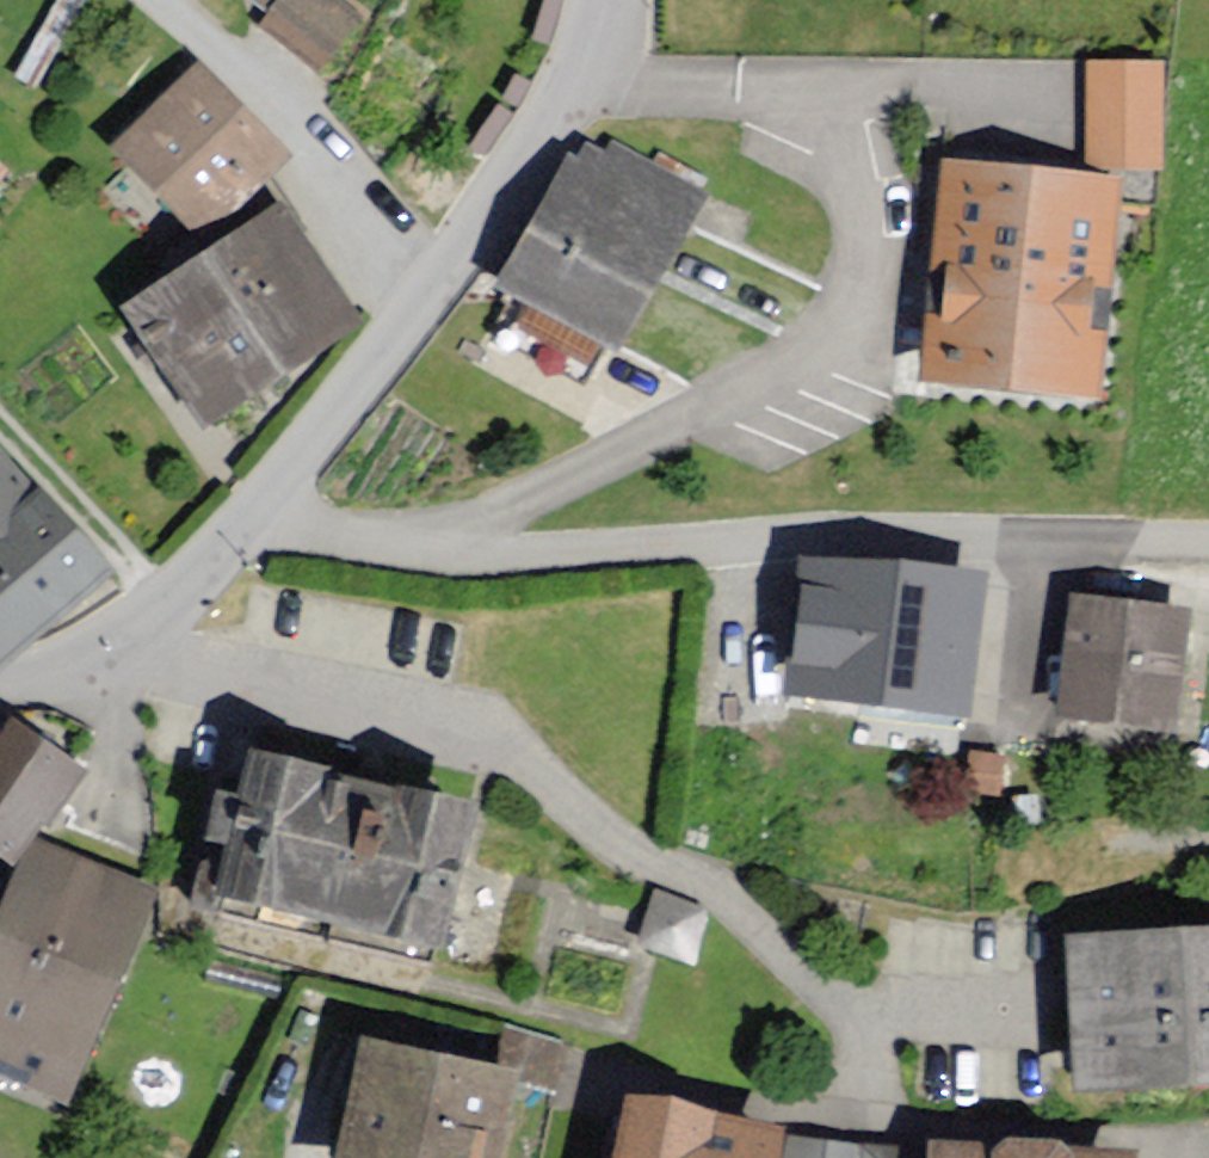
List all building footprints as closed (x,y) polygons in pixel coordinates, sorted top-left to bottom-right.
[(323,66),(368,9),(356,0),(238,0),(323,66)] [(1104,141),(1156,142),(1157,66),(1105,65),(1104,141)] [(213,209),(278,144),(201,66),(135,131),(213,209)] [(617,318),(688,189),(590,135),(519,264),(617,318)] [(939,347),(1081,362),(1101,185),(959,169),(939,347)] [(211,396),(343,303),(274,206),(142,299),(211,396)] [(93,564),(0,463),(0,649),(0,650),(93,564)] [(952,684),(965,579),(867,567),(854,672),(952,684)] [(1067,689),(1167,703),(1180,608),(1080,595),(1067,689)] [(67,758),(9,721),(0,736),(0,831),(15,840),(67,758)] [(993,760),(996,730),(973,728),(969,757),(993,760)] [(420,915),(454,799),(390,780),(382,806),(306,784),(304,757),(258,744),(224,858),(420,915)] [(140,887),(43,843),(0,936),(0,1028),(62,1056),(140,887)] [(1082,1066),(1208,1059),(1208,916),(1075,923),(1082,1066)] [(338,1157),(483,1157),(502,1059),(362,1033),(338,1157)] [(760,1122),(626,1093),(612,1157),(753,1157),(760,1122)] [(1109,1146),(932,1141),(931,1157),(1108,1157),(1109,1146)]
